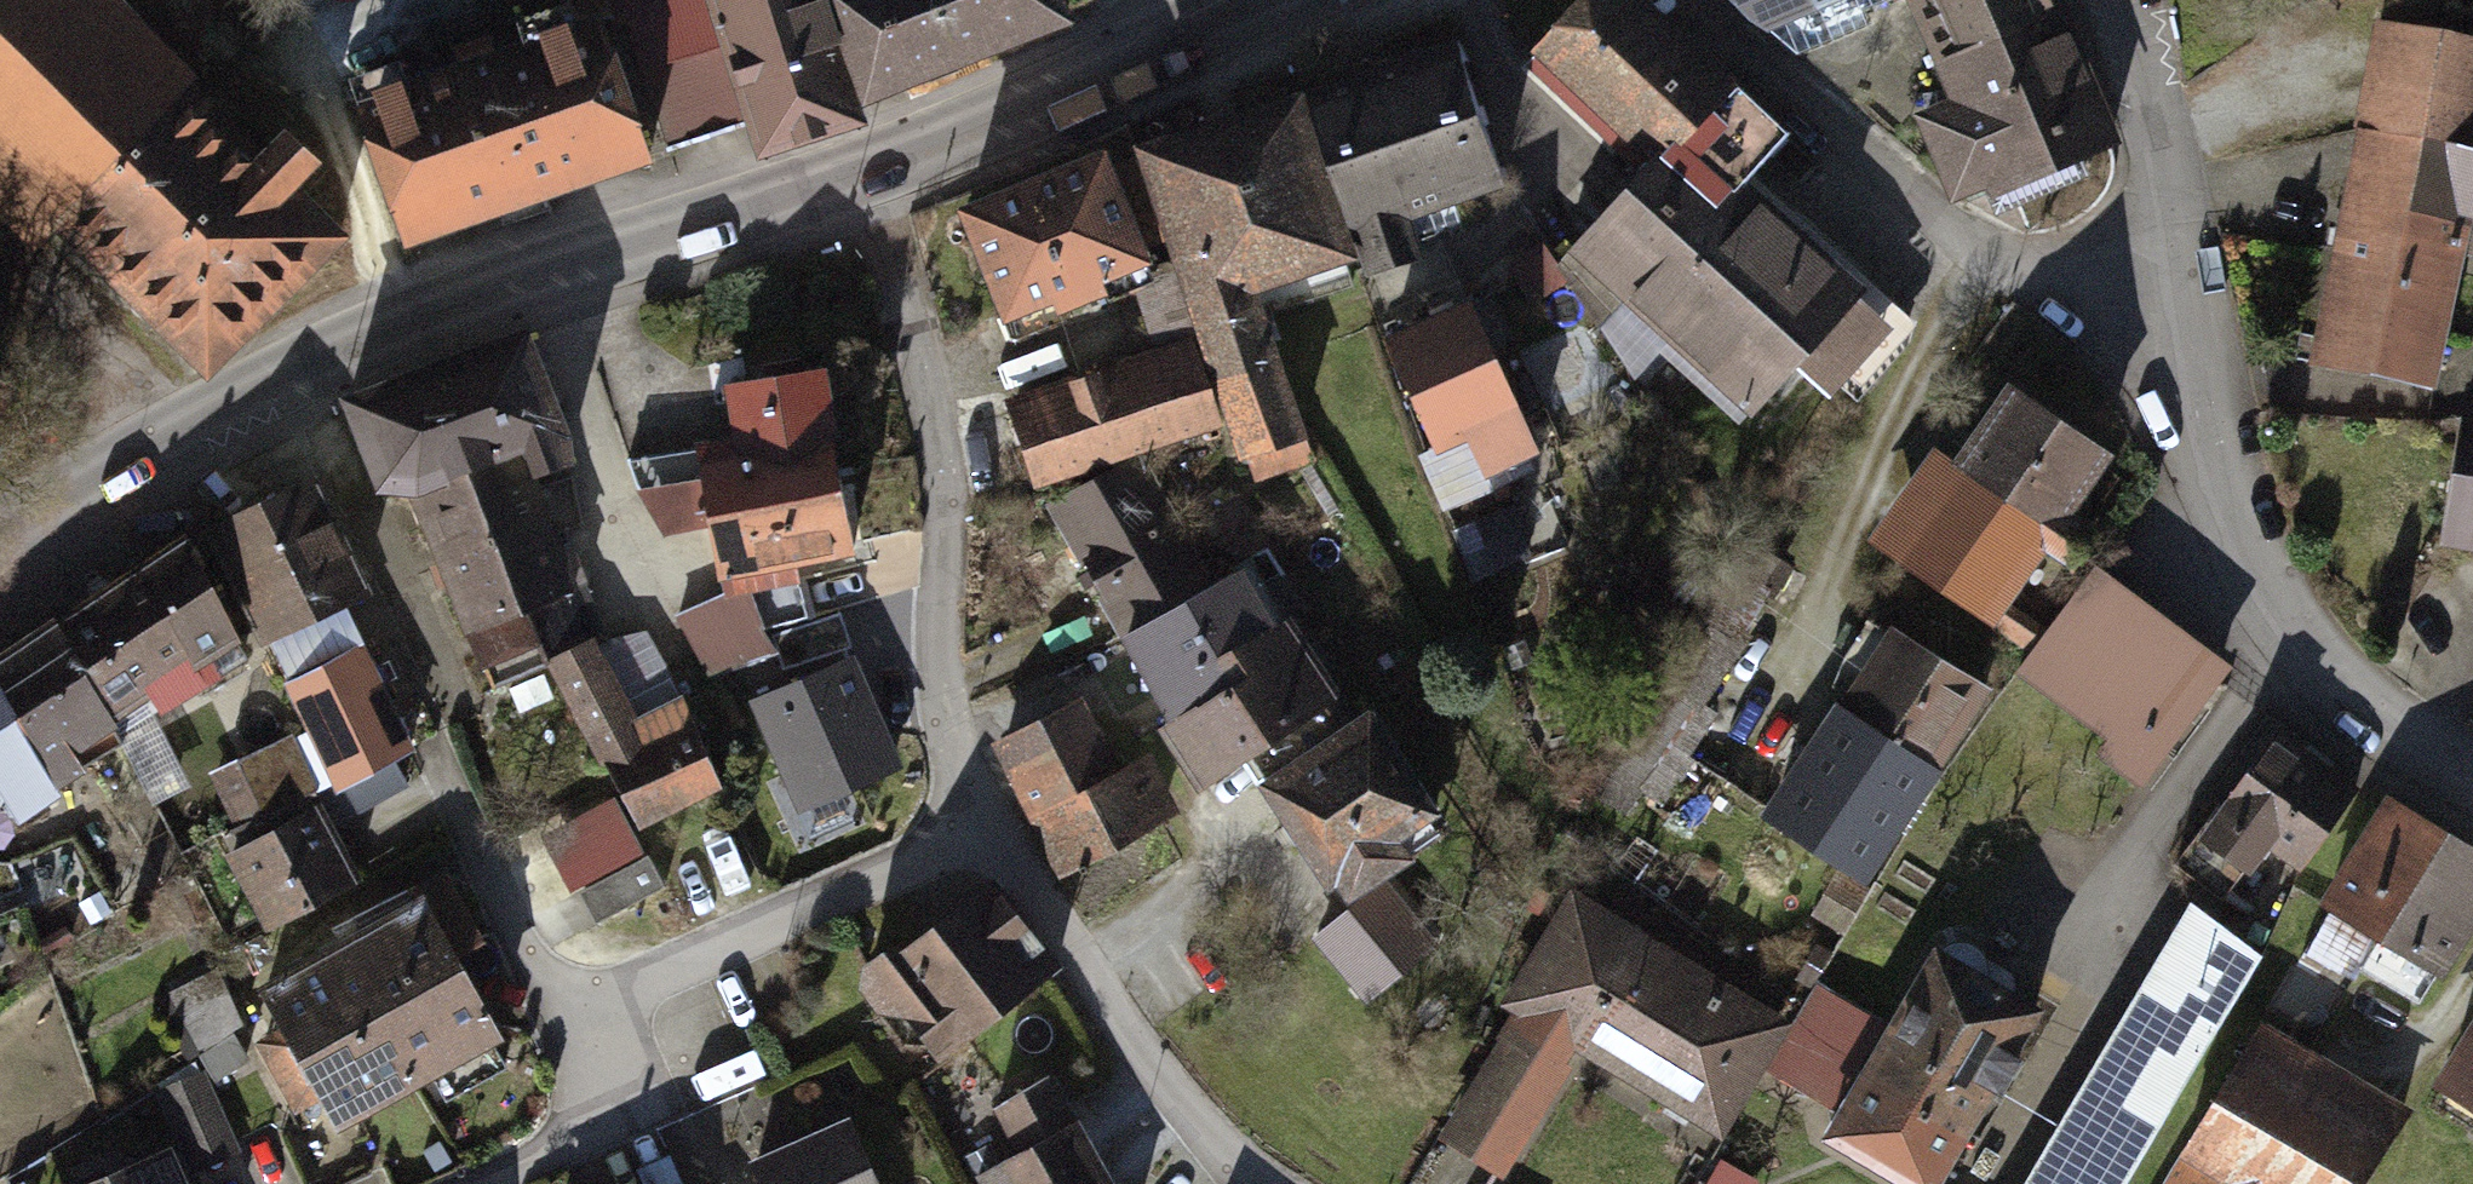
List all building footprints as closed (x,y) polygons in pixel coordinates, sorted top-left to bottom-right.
[(109,0),(0,0),(0,233),(26,257),(44,238),(201,387),(330,250),(281,204),(303,182),(265,146),(250,162),(188,103),(203,88),(109,0)] [(1051,0),(661,0),(619,15),(668,156),(731,134),(743,168),(851,130),(846,115),(1065,39),(1051,0)] [(1533,51),(1661,160),(1731,89),(1619,0),(1577,0),(1533,51)] [(1807,54),(1889,0),(1762,0),(1807,54)] [(1959,105),(1928,119),(1956,186),(2000,168),(2008,188),(2114,144),(2053,0),(1915,0),(1959,105)] [(581,20),(339,110),(398,266),(639,177),(581,20)] [(2375,36),(2306,376),(2438,402),(2445,369),(2472,374),(2472,55),(2375,36)] [(1460,38),(1310,93),(1376,274),(1424,257),(1408,214),(1511,177),(1460,38)] [(1661,160),(1575,246),(1757,410),(1800,362),(1835,393),(1895,328),(1740,186),(1787,140),(1731,89),(1661,160)] [(1197,306),(1252,289),(1355,251),(1296,97),(1145,150),(1197,306)] [(1103,159),(972,212),(1005,313),(1145,258),(1103,159)] [(1301,438),(1252,289),(1197,306),(1246,455),(1301,438)] [(1463,310),(1392,344),(1441,446),(1471,432),(1489,469),(1530,450),(1463,310)] [(509,333),(327,402),(371,514),(393,503),(477,703),(541,677),(630,843),(719,802),(676,711),(637,732),(526,493),(567,474),(509,333)] [(1191,348),(1015,410),(1042,485),(1218,423),(1191,348)] [(744,443),(701,451),(724,576),(855,553),(821,368),(733,384),(744,443)] [(2109,464),(2004,395),(1950,475),(1929,461),(1870,549),(2017,647),(2089,540),(2067,526),(2109,464)] [(2453,404),(2435,547),(2472,552),(2472,407),(2453,404)] [(1201,577),(1136,456),(1051,502),(1115,621),(1201,577)] [(306,484),(201,533),(258,653),(363,604),(306,484)] [(0,668),(0,826),(11,840),(63,809),(48,783),(231,650),(176,552),(0,668)] [(1201,577),(1115,621),(1168,706),(1264,625),(1223,566),(1201,577)] [(2228,671),(2092,575),(2016,681),(2153,778),(2228,671)] [(739,599),(677,624),(701,685),(763,661),(739,599)] [(839,613),(772,634),(782,667),(850,646),(839,613)] [(1341,719),(1313,683),(1322,675),(1274,617),(1264,625),(1168,706),(1153,718),(1201,776),(1216,764),(1258,728),(1284,758),(1341,719)] [(1993,697),(1886,630),(1826,726),(1932,792),(1993,697)] [(640,722),(684,699),(649,632),(604,655),(640,722)] [(905,767),(856,651),(750,695),(799,811),(905,767)] [(357,652),(276,694),(331,798),(412,755),(357,652)] [(1066,697),(999,734),(1069,861),(1157,813),(1125,754),(1104,766),(1066,697)] [(1258,776),(1323,868),(1330,879),(1378,846),(1370,835),(1405,811),(1425,797),(1361,705),(1341,719),(1284,758),(1258,776)] [(1932,792),(1826,726),(1765,821),(1871,888),(1932,792)] [(2362,795),(2271,734),(2197,845),(2268,892),(2283,868),(2303,882),(2362,795)] [(225,774),(229,825),(266,822),(262,771),(225,774)] [(632,857),(601,800),(539,832),(571,890),(632,857)] [(2380,801),(2319,906),(2456,985),(2472,955),(2472,854),(2380,801)] [(318,811),(218,867),(258,939),(358,884),(318,811)] [(647,855),(580,890),(598,925),(665,890),(647,855)] [(485,932),(447,866),(416,884),(454,950),(485,932)] [(1427,936),(1376,874),(1312,927),(1363,989),(1427,936)] [(978,886),(854,981),(924,1072),(1048,977),(978,886)] [(1568,898),(1499,1016),(1511,1023),(1435,1154),(1487,1183),(1506,1183),(1575,1065),(1719,1148),(1790,1027),(1568,898)] [(496,1043),(421,903),(332,950),(407,1090),(496,1043)] [(2186,915),(2020,1183),(2131,1183),(2266,964),(2186,915)] [(1927,943),(1878,1030),(1819,996),(1772,1079),(1839,1117),(1821,1148),(1885,1183),(1939,1183),(2039,1006),(1927,943)] [(407,1090),(332,950),(244,997),(319,1137),(407,1090)] [(219,970),(155,1004),(181,1055),(246,1021),(219,970)] [(2428,1090),(2472,1118),(2472,1019),(2428,1090)] [(2259,1031),(2165,1183),(2361,1183),(2401,1119),(2259,1031)] [(202,1079),(156,1101),(191,1175),(237,1153),(202,1079)] [(1047,1085),(995,1113),(1016,1151),(977,1172),(984,1183),(1101,1183),(1047,1085)] [(745,1169),(752,1183),(873,1183),(846,1123),(745,1169)] [(86,1183),(180,1183),(164,1149),(86,1183)] [(1713,1183),(1752,1183),(1723,1168),(1713,1183)]
